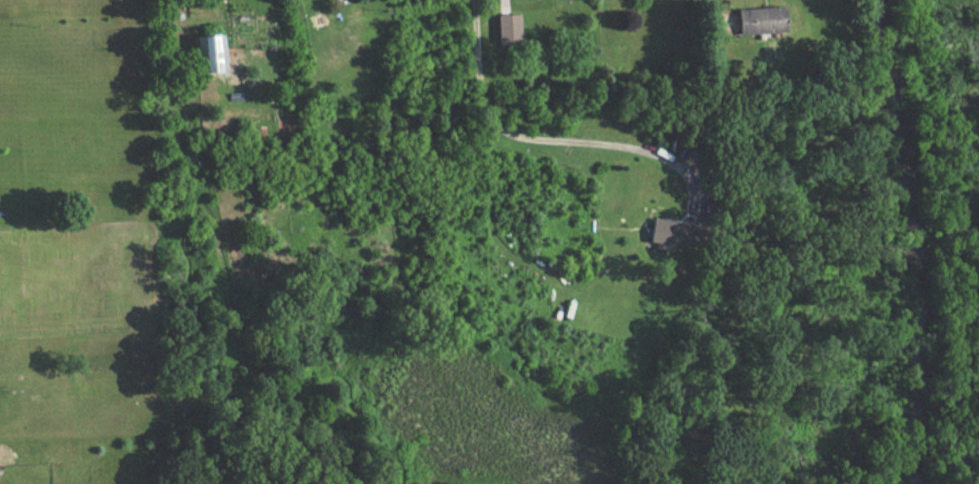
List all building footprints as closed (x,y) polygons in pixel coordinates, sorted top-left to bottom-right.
[(785,9),(788,34),(740,38),(738,13),(785,9)] [(498,18),(500,47),(521,46),(520,17),(498,18)] [(222,38),(225,75),(198,77),(195,41),(222,38)] [(696,218),(693,239),(711,242),(714,221),(696,218)] [(653,221),(650,246),(689,252),(692,227),(653,221)]
